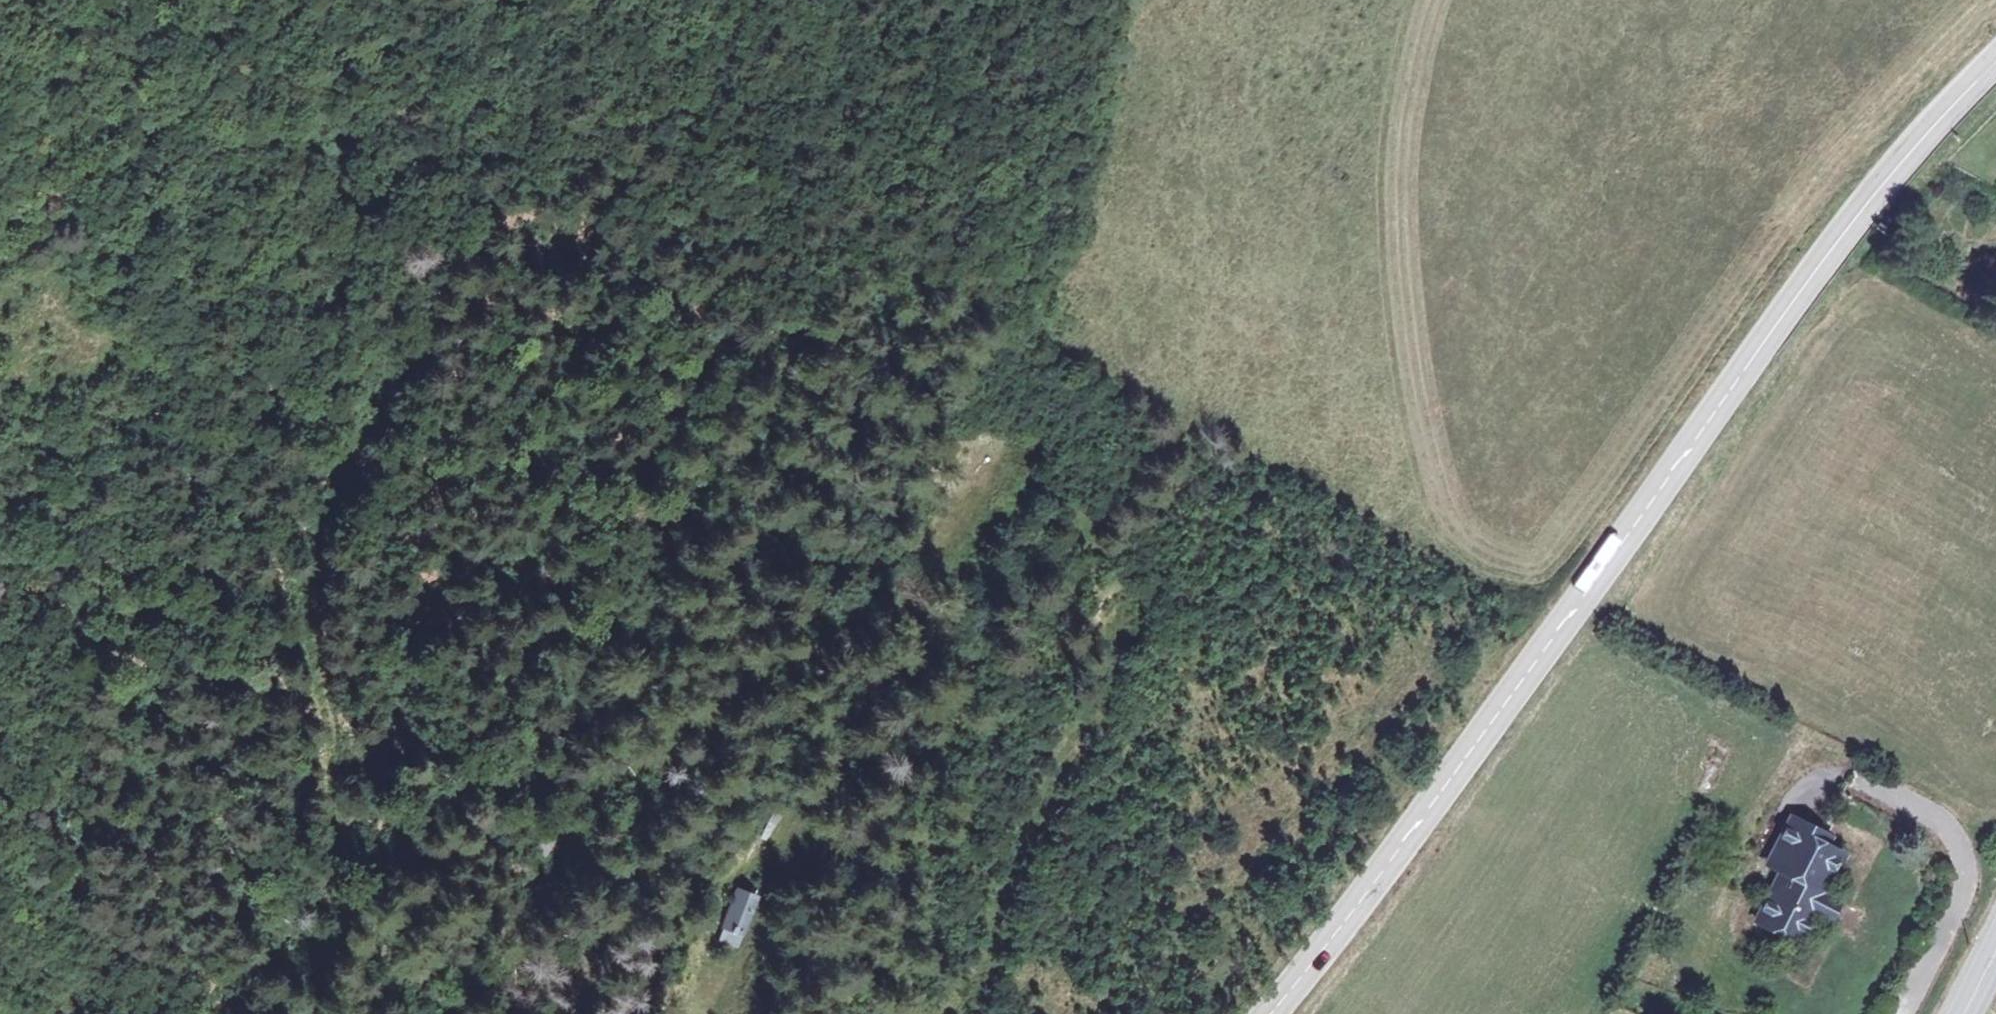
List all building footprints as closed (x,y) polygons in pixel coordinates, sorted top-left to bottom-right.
[(1985,176),(1995,183),(1995,158),(1985,176)] [(1831,899),(1816,892),(1835,857),(1818,849),(1823,840),(1814,835),(1786,820),(1761,866),(1774,872),(1749,917),(1746,922),(1787,944),(1790,938),(1802,917),(1817,924),(1831,899)] [(737,890),(715,943),(739,953),(760,899),(737,890)]
